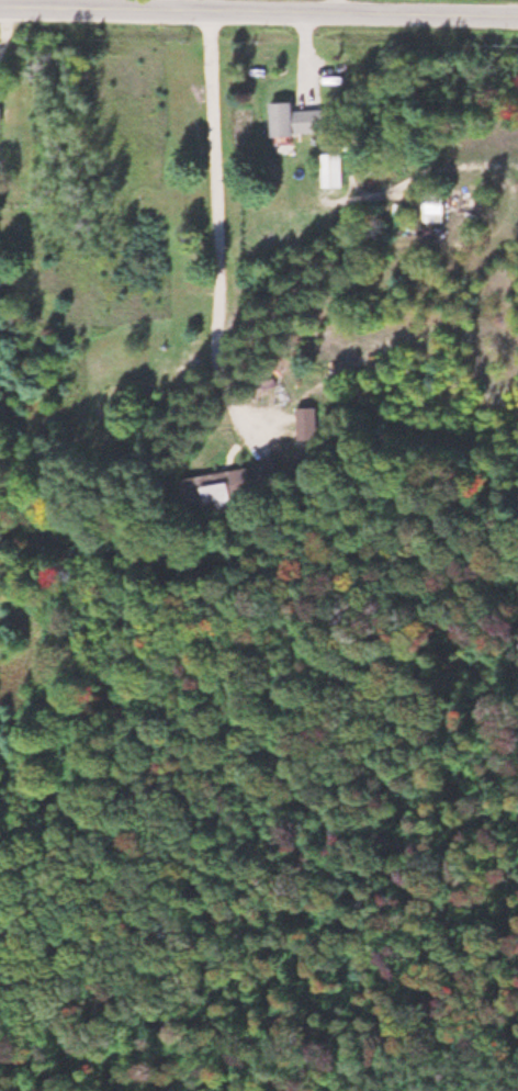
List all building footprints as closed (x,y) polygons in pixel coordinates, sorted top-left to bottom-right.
[(275,103),(275,136),(329,135),(328,108),(298,108),(298,103),(275,103)] [(324,154),(324,187),(345,187),(345,154),(324,154)] [(448,196),(428,196),(428,222),(448,222),(448,196)] [(301,408),(301,442),(328,442),(328,408),(301,408)] [(189,476),(194,505),(225,500),(226,503),(286,494),(281,463),(189,476)]
